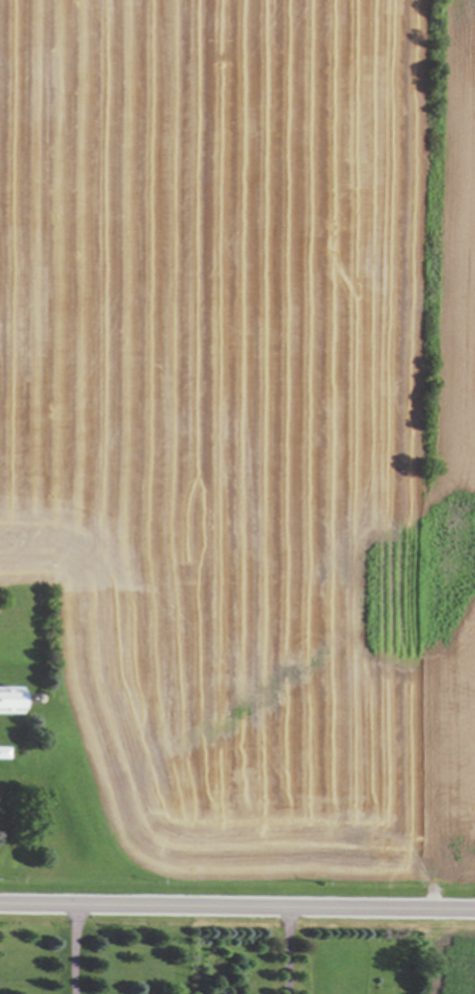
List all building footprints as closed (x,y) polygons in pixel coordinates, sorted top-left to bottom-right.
[(0,686),(0,713),(17,713),(17,687),(0,686)]
